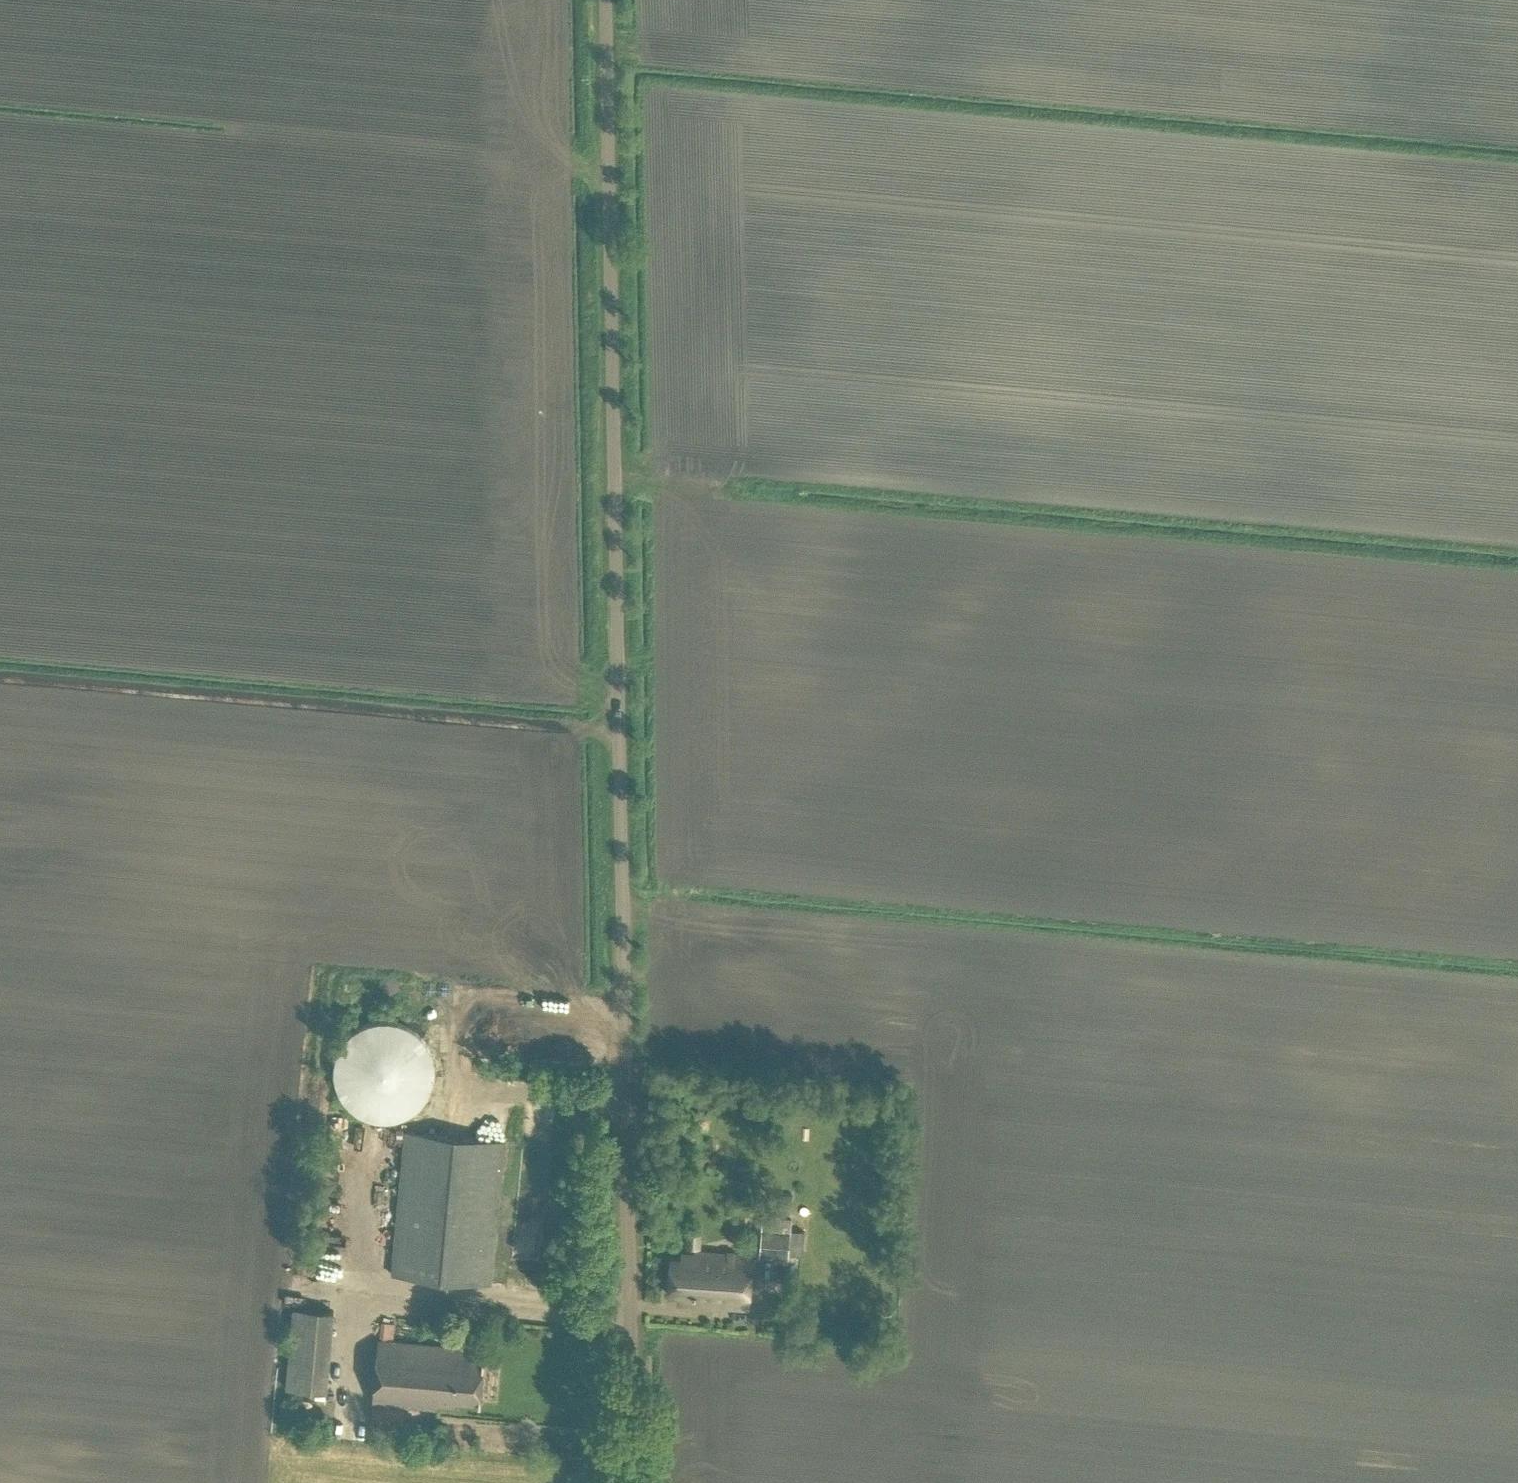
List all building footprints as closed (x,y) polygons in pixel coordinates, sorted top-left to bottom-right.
[(559,673),(578,672),(577,660),(558,662),(559,673)] [(352,1031),(341,1045),(336,1058),(334,1076),(338,1090),(343,1100),(353,1108),(368,1115),(385,1117),(403,1114),(415,1106),(423,1099),(427,1092),(432,1077),(431,1062),(430,1051),(425,1039),(412,1027),(398,1021),(382,1019),(365,1024),(352,1031)] [(392,1272),(490,1281),(503,1139),(405,1130),(392,1272)] [(754,1257),(784,1259),(787,1217),(758,1214),(758,1217),(752,1216),(751,1228),(756,1229),(754,1257)] [(683,1247),(697,1248),(697,1233),(683,1232),(683,1247)] [(674,1303),(744,1309),(749,1256),(692,1251),(692,1256),(679,1255),(678,1258),(668,1257),(665,1295),(675,1296),(674,1303)] [(285,1385),(326,1388),(333,1309),(292,1305),(285,1385)] [(386,1334),(414,1333),(413,1317),(385,1319),(386,1334)] [(370,1404),(435,1410),(436,1406),(454,1407),(455,1401),(479,1403),(483,1360),(466,1359),(468,1347),(376,1338),(370,1404)] [(405,1408),(372,1404),(371,1419),(388,1420),(388,1422),(404,1423),(405,1408)]
